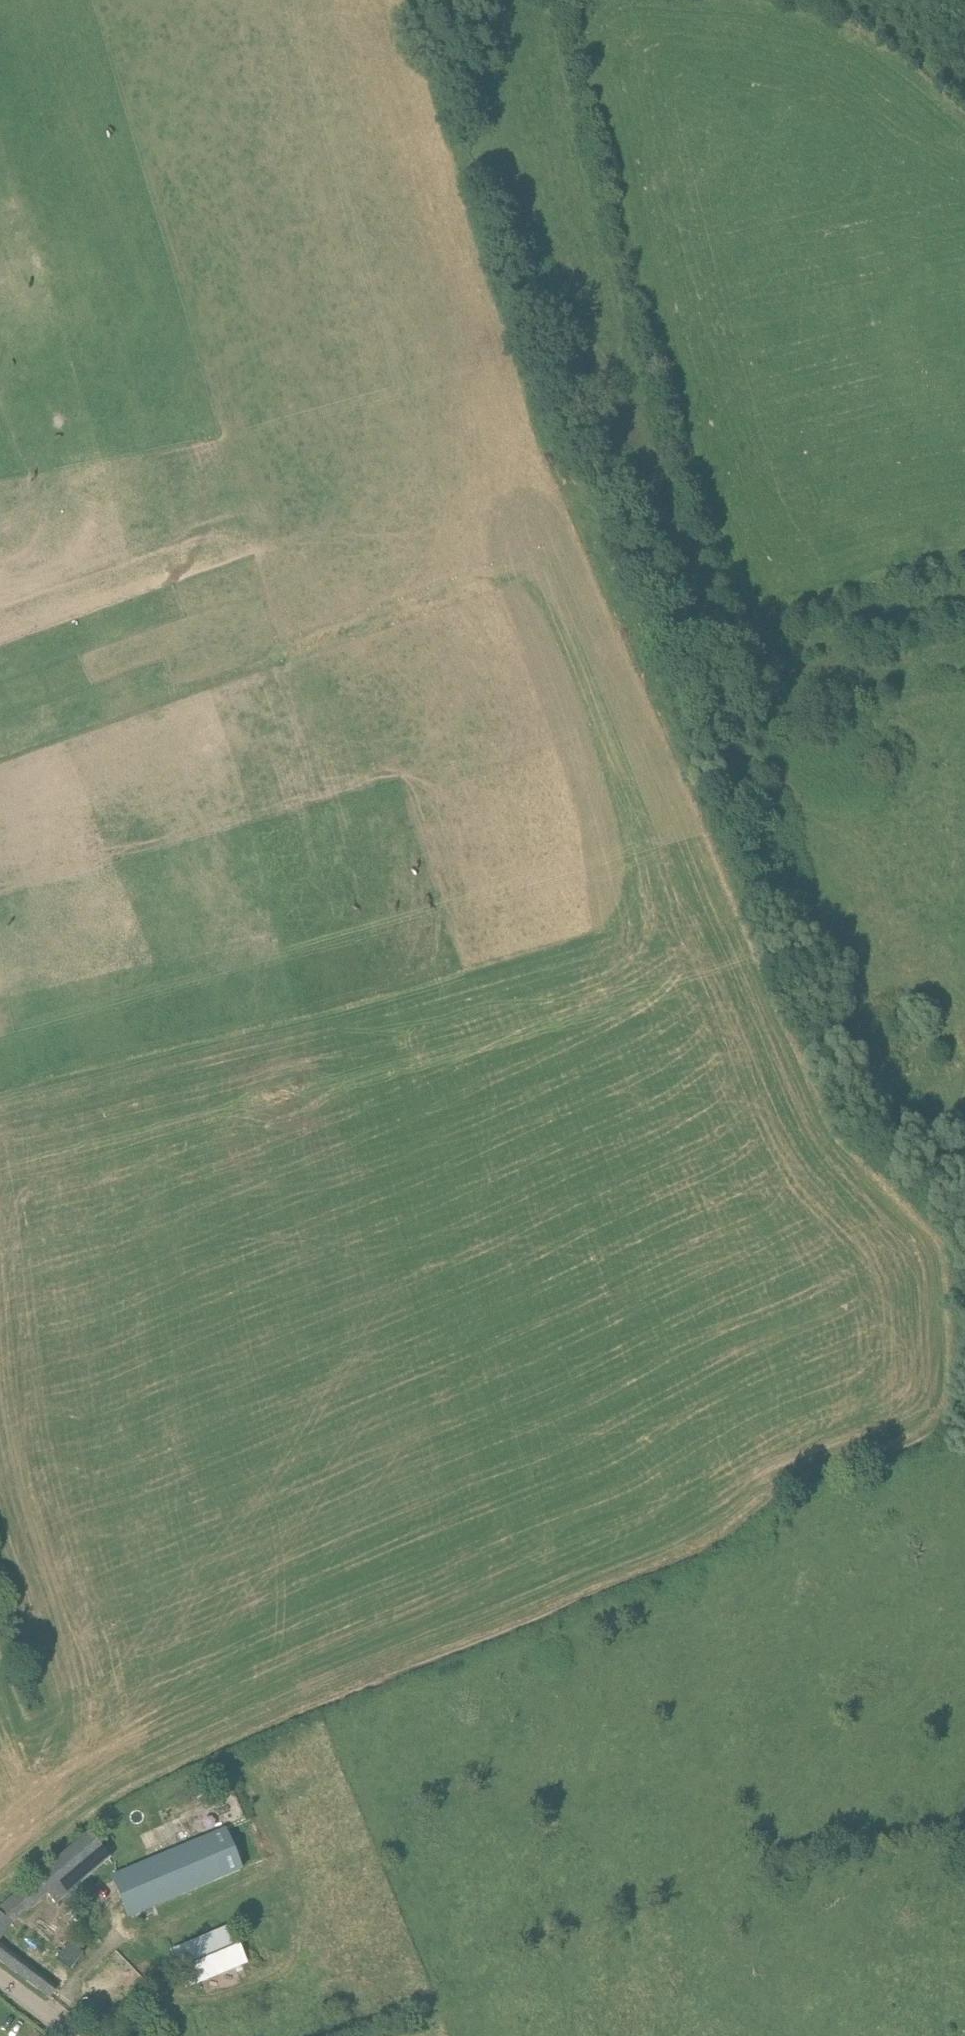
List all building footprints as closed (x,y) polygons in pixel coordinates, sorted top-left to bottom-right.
[(242,1876),(225,1832),(113,1876),(131,1921),(242,1876)] [(32,1880),(13,1897),(29,1912),(48,1896),(56,1905),(74,1889),(52,1863),(32,1880)] [(1,1902),(0,1904),(0,1936),(17,1916),(1,1902)] [(171,1950),(187,1989),(247,1964),(231,1925),(171,1950)] [(58,1955),(72,1966),(83,1952),(69,1941),(58,1955)]
